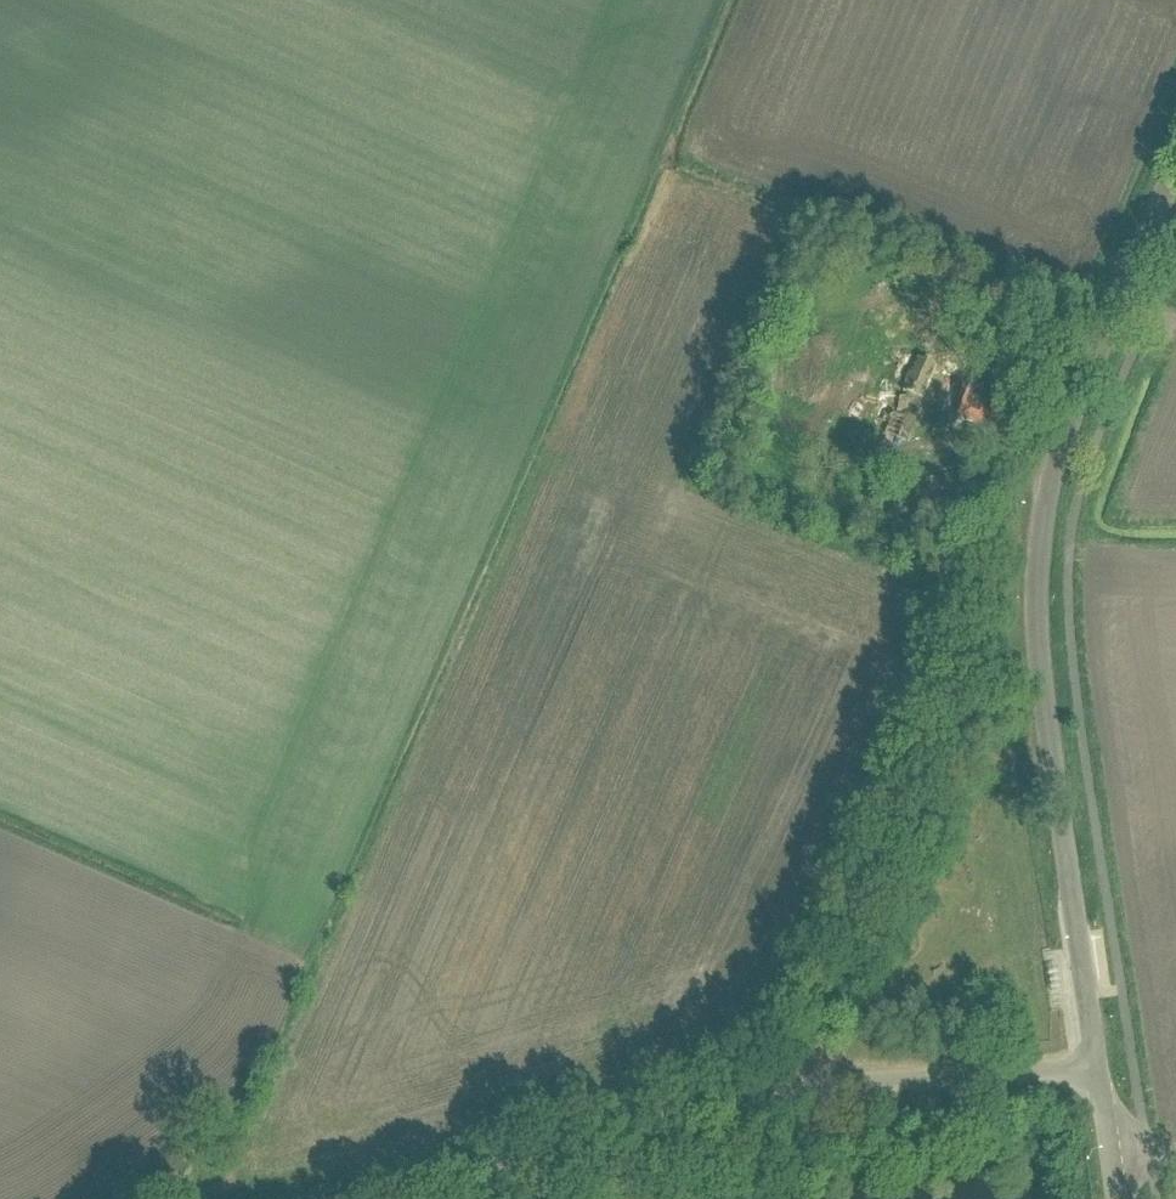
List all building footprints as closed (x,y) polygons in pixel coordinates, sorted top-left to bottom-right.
[(1020,395),(974,376),(956,417),(1003,436),(1020,395)]
